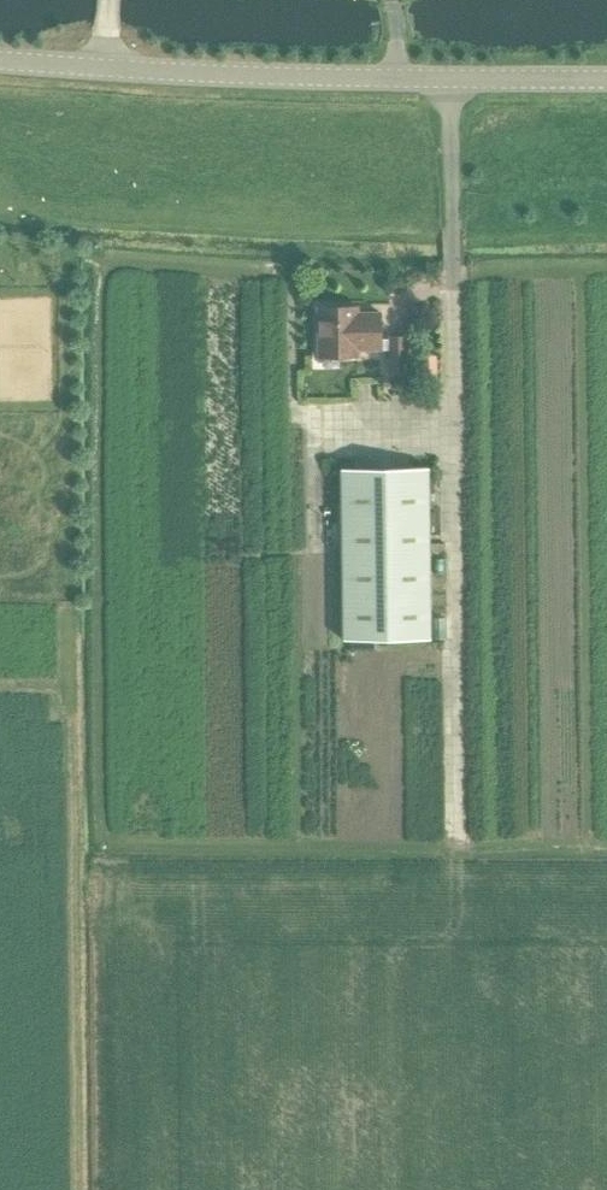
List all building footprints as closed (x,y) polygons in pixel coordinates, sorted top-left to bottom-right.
[(316,301),(317,350),(356,350),(356,343),(378,343),(377,306),(354,306),(354,300),(316,301)] [(392,370),(409,370),(408,336),(391,336),(392,370)] [(436,355),(420,355),(421,379),(437,378),(436,355)] [(339,462),(343,633),(429,632),(427,461),(339,462)]
